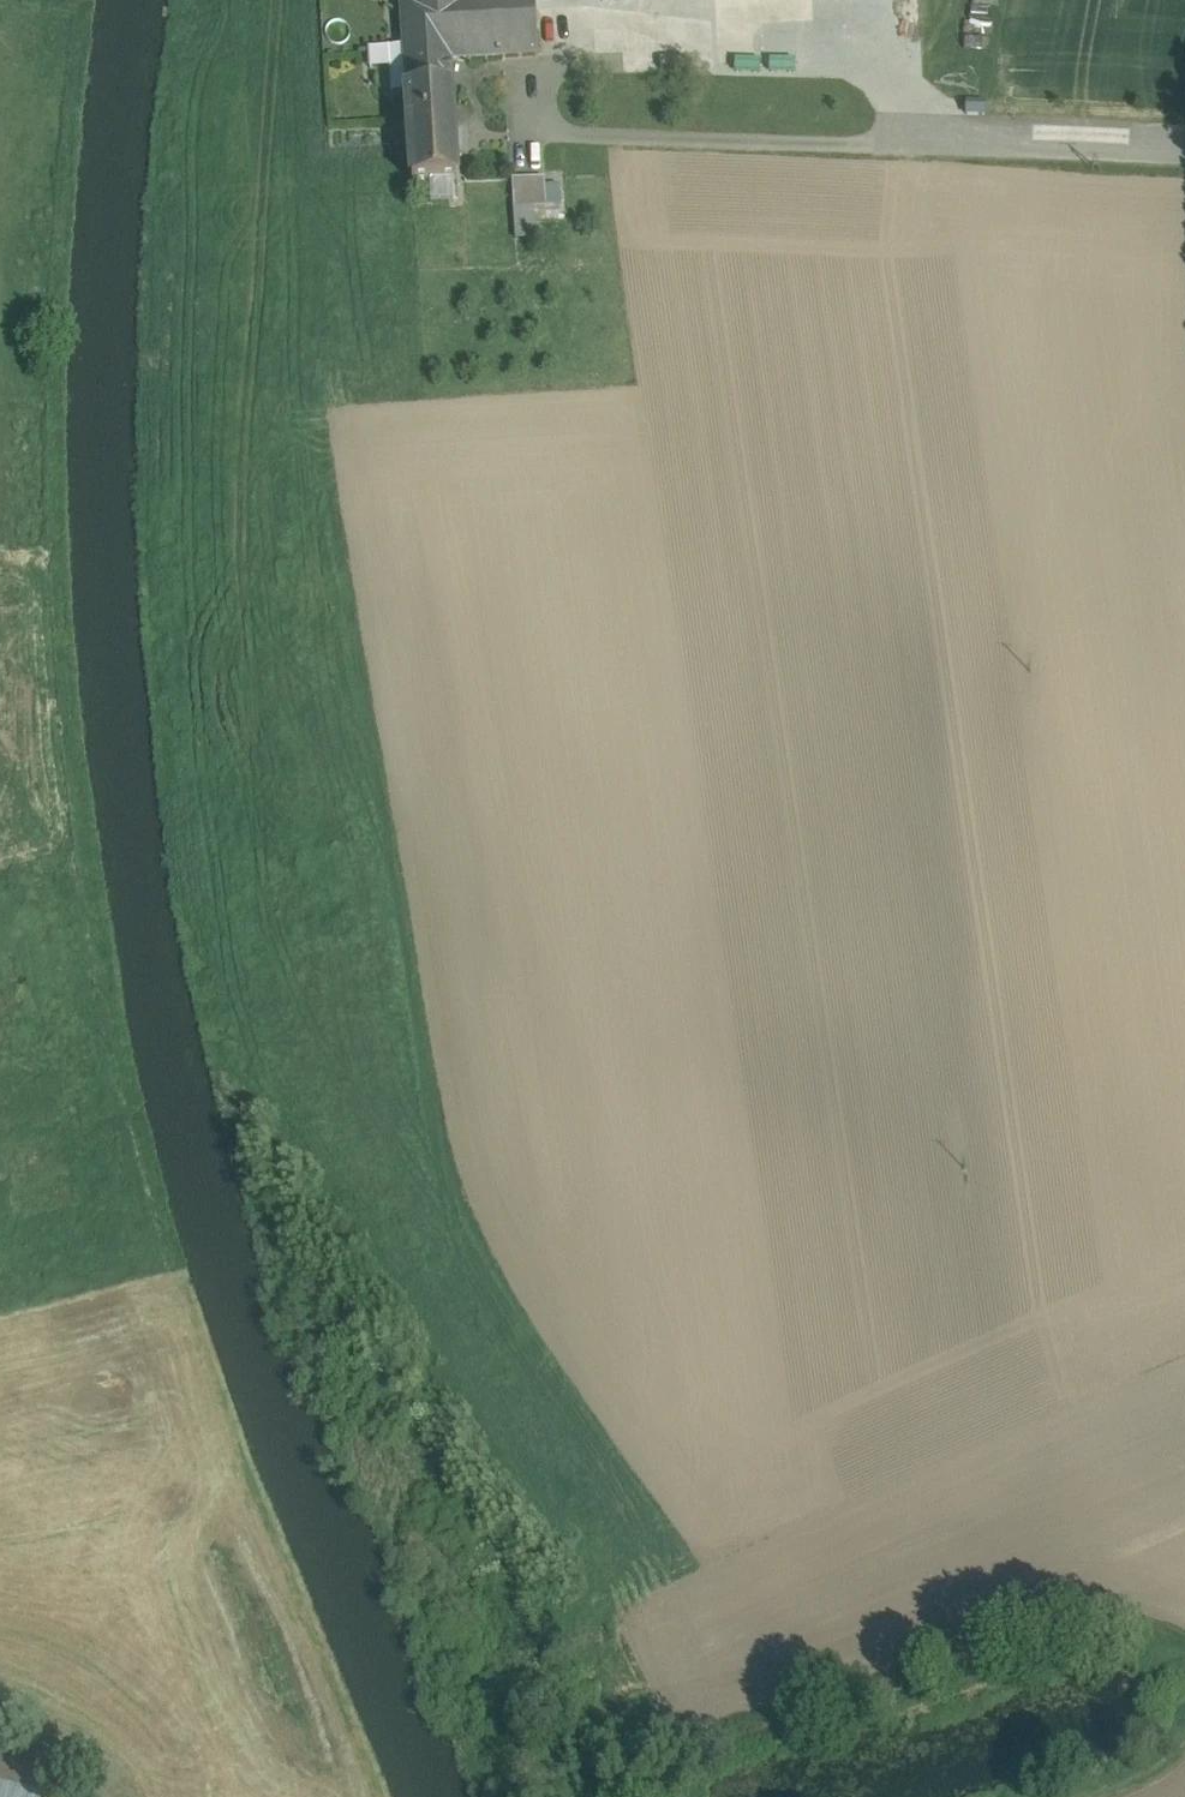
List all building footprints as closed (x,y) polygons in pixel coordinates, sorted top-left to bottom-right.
[(407,92),(454,90),(454,88),(452,62),(539,57),(535,0),(401,0),(407,92)] [(454,90),(407,92),(413,186),(460,184),(454,90)] [(545,180),(513,181),(514,208),(547,206),(545,180)] [(0,1753),(0,1796),(43,1796),(50,1764),(0,1753)]
